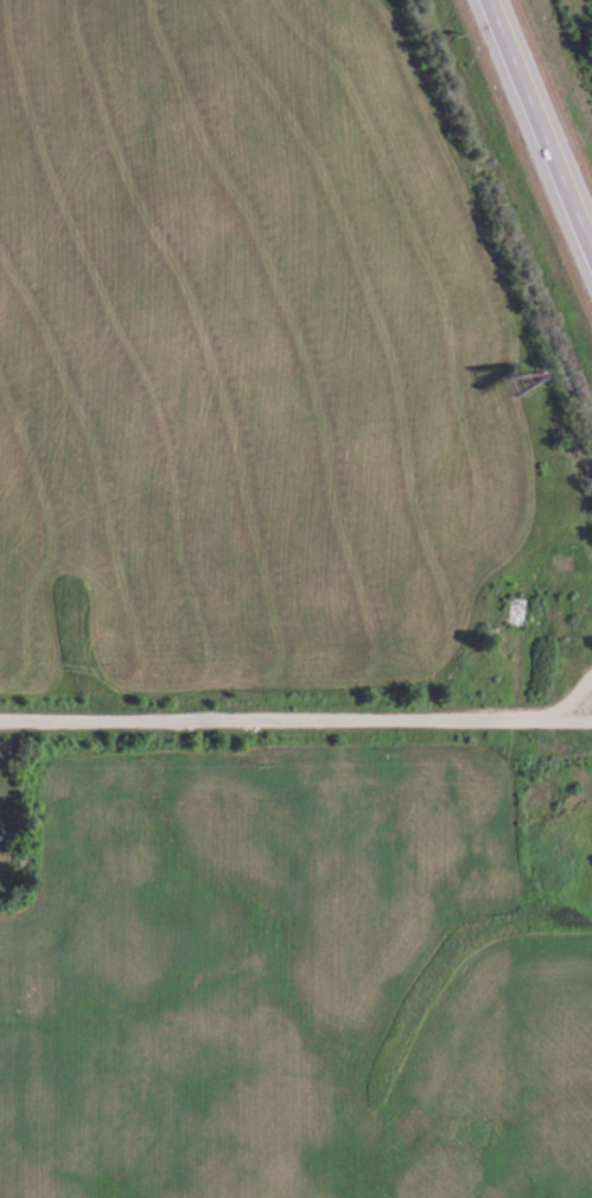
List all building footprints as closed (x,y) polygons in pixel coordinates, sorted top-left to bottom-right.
[(530,627),(530,599),(511,599),(511,627),(530,627)]
